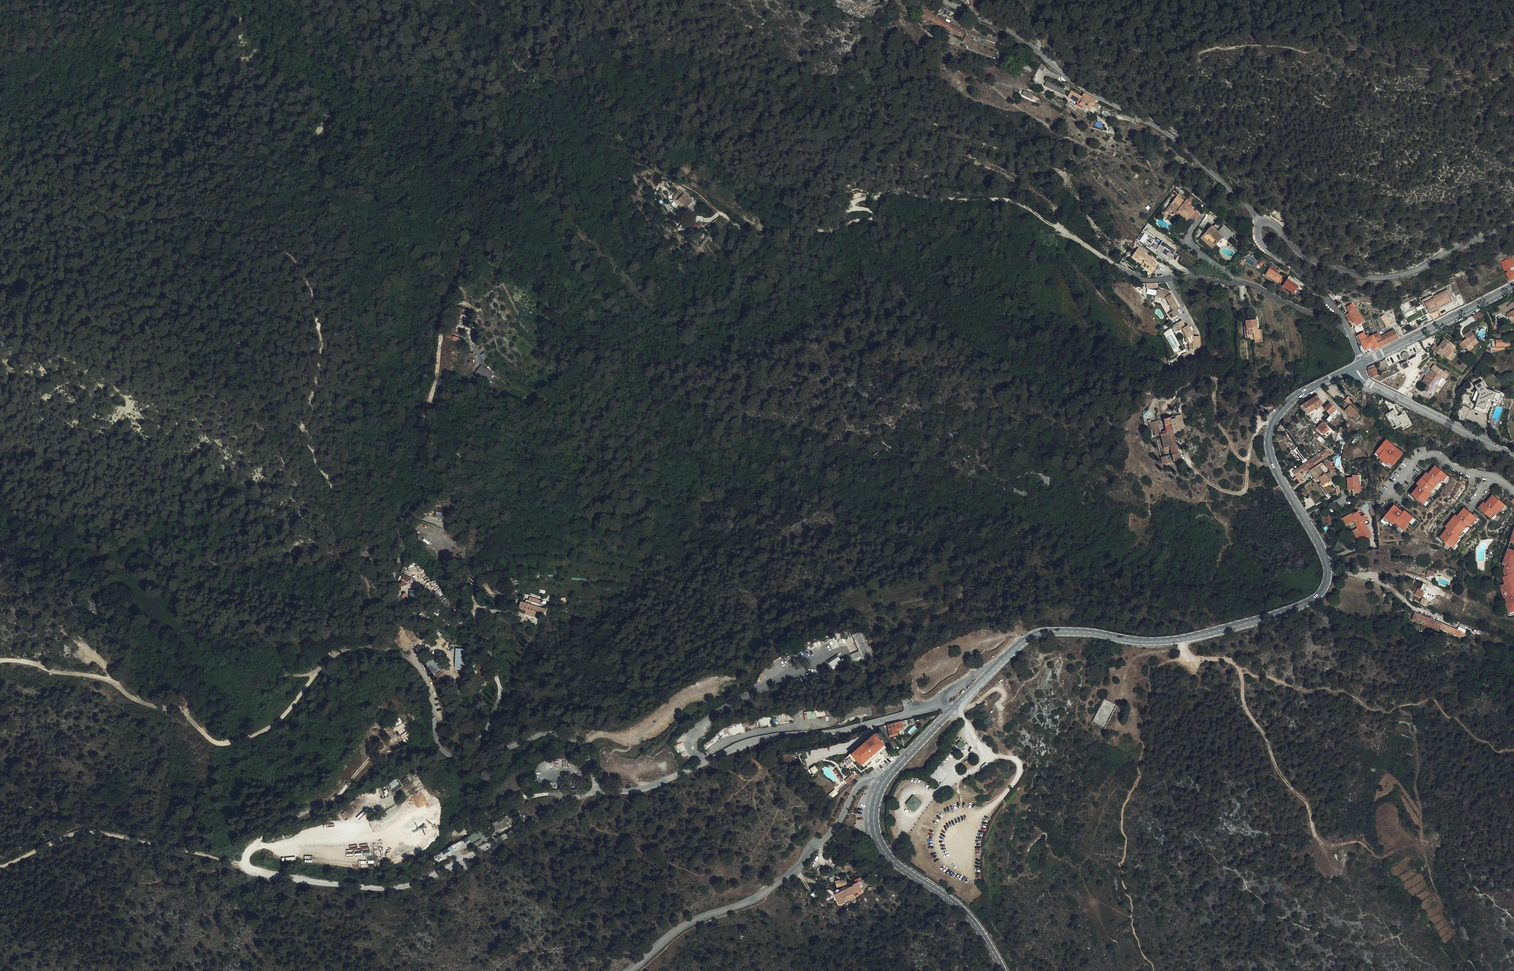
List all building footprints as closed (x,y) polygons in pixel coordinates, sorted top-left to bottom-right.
[(946,16),(948,10),(939,5),(936,11),(946,16)] [(962,38),(965,33),(923,10),(920,16),(962,38)] [(1008,61),(1031,72),(1034,66),(1011,54),(1008,61)] [(846,88),(855,94),(857,90),(853,87),(852,88),(848,85),(850,83),(846,81),(844,84),(848,87),(846,88)] [(1047,83),(1045,87),(1065,96),(1066,93),(1047,83)] [(1095,104),(1097,101),(1089,97),(1089,96),(1085,94),(1082,98),(1072,92),(1068,98),(1078,104),(1077,105),(1080,106),(1090,112),(1092,108),(1098,111),(1100,106),(1095,104)] [(1118,128),(1113,125),(1108,135),(1114,138),(1118,128)] [(618,142),(621,139),(614,132),(610,135),(618,142)] [(683,207),(688,202),(678,194),(674,200),(683,207)] [(1183,197),(1180,194),(1171,204),(1174,206),(1172,209),(1177,213),(1178,212),(1182,214),(1189,220),(1190,218),(1195,212),(1190,207),(1189,206),(1191,204),(1194,200),(1194,199),(1191,197),(1190,197),(1186,202),(1182,199),(1183,197)] [(1174,206),(1171,204),(1166,211),(1169,213),(1172,209),(1174,206)] [(1200,215),(1195,212),(1190,218),(1194,222),(1200,215)] [(1208,229),(1205,232),(1207,234),(1203,238),(1207,242),(1209,241),(1213,245),(1216,242),(1217,244),(1222,238),(1227,242),(1232,237),(1218,223),(1213,228),(1210,231),(1208,229)] [(1213,245),(1209,241),(1207,242),(1203,238),(1201,236),(1200,237),(1211,249),(1217,244),(1216,242),(1213,245)] [(1178,253),(1164,243),(1157,251),(1171,262),(1178,253)] [(1139,245),(1133,253),(1141,258),(1142,257),(1145,259),(1148,254),(1149,253),(1139,245)] [(1141,258),(1133,253),(1132,255),(1143,262),(1142,264),(1152,271),(1153,270),(1146,265),(1147,263),(1144,261),(1145,259),(1142,257),(1141,258)] [(1146,265),(1153,270),(1159,262),(1148,254),(1145,259),(1144,261),(1147,263),(1146,265)] [(1509,259),(1509,261),(1502,264),(1505,269),(1507,269),(1508,272),(1506,273),(1510,280),(1513,278),(1513,269),(1513,270),(1512,267),(1513,266),(1513,257),(1509,259)] [(1276,272),(1270,269),(1269,271),(1267,270),(1265,274),(1267,275),(1266,277),(1278,285),(1282,278),(1276,275),(1275,274),(1276,272)] [(1298,287),(1287,281),(1283,288),(1295,294),(1297,291),(1298,287)] [(1460,293),(1455,281),(1449,284),(1455,295),(1460,293)] [(1161,288),(1159,296),(1166,298),(1168,297),(1175,311),(1169,314),(1171,319),(1180,315),(1177,309),(1181,308),(1173,293),(1161,288)] [(1446,290),(1433,297),(1433,298),(1447,291),(1446,290)] [(1432,295),(1421,300),(1425,307),(1427,306),(1430,312),(1452,301),(1447,291),(1433,298),(1433,297),(1432,295)] [(1331,293),(1327,293),(1327,294),(1333,301),(1336,299),(1341,300),(1342,296),(1331,293)] [(1452,301),(1430,312),(1431,314),(1455,302),(1454,300),(1452,301)] [(1351,312),(1350,312),(1355,322),(1357,326),(1354,327),(1357,333),(1364,329),(1361,323),(1364,322),(1357,309),(1355,309),(1352,304),(1348,306),(1351,312)] [(1497,307),(1491,310),(1495,316),(1501,313),(1504,310),(1502,307),(1498,310),(1497,307)] [(451,310),(442,326),(447,329),(453,311),(451,310)] [(447,329),(453,333),(463,317),(453,311),(447,329)] [(1355,322),(1350,312),(1346,315),(1350,321),(1351,320),(1353,323),(1355,322)] [(1390,318),(1384,314),(1381,317),(1387,326),(1389,325),(1390,327),(1393,325),(1391,320),(1389,319),(1390,318)] [(1246,320),(1246,335),(1249,335),(1249,338),(1249,340),(1255,340),(1259,340),(1259,334),(1257,334),(1257,331),(1256,325),(1258,325),(1257,320),(1246,320)] [(1193,343),(1193,350),(1201,350),(1201,337),(1194,337),(1194,335),(1190,326),(1187,327),(1184,321),(1176,325),(1179,331),(1184,329),(1188,338),(1187,339),(1187,343),(1190,343),(1193,343)] [(447,329),(442,326),(439,332),(450,338),(453,333),(447,329)] [(1380,347),(1400,337),(1395,329),(1380,337),(1378,332),(1373,335),(1380,347)] [(1459,345),(1463,350),(1471,344),(1473,346),(1475,344),(1471,340),(1475,338),(1469,331),(1463,336),(1466,340),(1459,345)] [(1364,332),(1358,335),(1362,343),(1361,344),(1363,347),(1364,347),(1368,353),(1380,347),(1373,335),(1372,335),(1367,337),(1364,332)] [(1508,340),(1491,342),(1492,349),(1493,349),(1493,348),(1495,348),(1504,347),(1504,345),(1508,344),(1508,340)] [(1450,351),(1453,347),(1446,341),(1441,346),(1443,348),(1440,350),(1435,346),(1431,350),(1443,360),(1445,359),(1448,361),(1454,354),(1450,351)] [(443,350),(445,346),(438,342),(436,347),(443,350)] [(1361,344),(1359,345),(1361,350),(1363,354),(1365,354),(1366,354),(1368,353),(1364,347),(1363,347),(1361,344)] [(1471,344),(1463,350),(1465,353),(1468,350),(1470,353),(1475,349),(1473,346),(1471,344)] [(486,353),(476,357),(478,361),(487,358),(486,353)] [(1458,358),(1454,354),(1448,361),(1452,365),(1458,358)] [(1416,357),(1401,365),(1404,370),(1410,367),(1410,368),(1412,367),(1413,367),(1414,366),(1416,365),(1417,362),(1417,361),(1417,359),(1416,357)] [(452,371),(455,364),(449,361),(445,367),(452,371)] [(476,372),(489,381),(494,373),(482,364),(476,372)] [(1375,368),(1369,371),(1372,378),(1379,375),(1375,368)] [(1438,387),(1444,379),(1437,374),(1439,372),(1435,369),(1428,379),(1426,381),(1425,380),(1423,384),(1428,387),(1426,390),(1432,395),(1434,392),(1437,394),(1440,389),(1438,387)] [(1477,398),(1473,403),(1474,404),(1472,405),(1472,407),(1472,408),(1473,409),(1474,407),(1476,408),(1475,409),(1485,415),(1503,388),(1500,386),(1501,385),(1489,377),(1487,380),(1485,379),(1482,383),(1483,384),(1479,389),(1476,387),(1473,390),(1477,392),(1474,396),(1475,396),(1477,398)] [(479,393),(484,385),(471,378),(467,386),(479,393)] [(1444,379),(1438,387),(1440,389),(1446,381),(1444,379)] [(1458,408),(1460,409),(1461,409),(1467,400),(1466,399),(1472,389),(1466,385),(1460,395),(1461,396),(1457,402),(1458,408)] [(1318,396),(1301,406),(1307,415),(1308,414),(1308,413),(1323,404),(1318,396)] [(1337,409),(1331,403),(1325,408),(1331,414),(1337,409)] [(1357,420),(1361,415),(1351,405),(1345,411),(1352,417),(1353,417),(1357,420)] [(1337,409),(1331,414),(1333,417),(1337,414),(1339,412),(1337,409)] [(1393,428),(1402,425),(1403,428),(1412,425),(1406,411),(1397,415),(1395,409),(1387,413),(1393,428)] [(1461,409),(1460,409),(1457,410),(1453,415),(1467,424),(1472,416),(1461,409)] [(1160,434),(1164,448),(1171,446),(1174,461),(1180,459),(1174,433),(1177,432),(1177,431),(1180,430),(1180,428),(1185,426),(1182,415),(1164,419),(1166,429),(1163,430),(1164,433),(1160,434)] [(1154,430),(1155,436),(1160,434),(1157,421),(1152,422),(1154,430)] [(1328,428),(1323,422),(1316,428),(1320,433),(1321,434),(1328,428)] [(1387,441),(1379,450),(1383,453),(1381,455),(1384,458),(1391,463),(1392,461),(1396,464),(1404,455),(1397,449),(1393,454),(1390,457),(1388,455),(1390,452),(1395,447),(1387,441)] [(1326,449),(1319,455),(1313,458),(1312,459),(1315,465),(1324,459),(1323,458),(1329,454),(1326,449)] [(1309,461),(1301,450),(1298,453),(1306,463),(1309,461)] [(1315,465),(1312,459),(1312,458),(1309,461),(1306,463),(1301,466),(1305,472),(1315,465)] [(1311,471),(1317,480),(1319,479),(1322,483),(1323,486),(1330,481),(1329,479),(1326,475),(1325,474),(1324,475),(1322,472),(1323,471),(1319,465),(1311,471)] [(1295,471),(1293,467),(1288,470),(1294,479),(1297,477),(1297,478),(1299,476),(1305,472),(1301,466),(1295,471)] [(1437,467),(1432,472),(1436,475),(1438,477),(1436,479),(1434,478),(1428,473),(1416,488),(1418,489),(1413,495),(1425,505),(1430,499),(1432,496),(1430,494),(1442,481),(1443,481),(1444,482),(1449,476),(1437,467)] [(1294,479),(1298,485),(1303,481),(1299,476),(1297,478),(1297,477),(1294,479)] [(1349,491),(1350,491),(1361,486),(1361,482),(1359,482),(1359,476),(1354,476),(1354,478),(1348,478),(1349,491)] [(1440,485),(1443,481),(1442,481),(1430,494),(1432,496),(1433,494),(1434,495),(1441,487),(1440,485)] [(1361,486),(1350,491),(1353,491),(1353,495),(1356,495),(1356,498),(1359,498),(1359,495),(1360,495),(1361,486)] [(1313,496),(1312,497),(1316,504),(1323,500),(1319,493),(1313,496)] [(1485,502),(1480,509),(1491,519),(1497,512),(1499,514),(1506,505),(1494,495),(1489,501),(1493,505),(1494,506),(1492,508),(1491,507),(1485,502)] [(1373,516),(1378,514),(1378,509),(1376,499),(1369,500),(1371,510),(1373,516)] [(1411,523),(1415,519),(1402,507),(1400,508),(1394,503),(1383,515),(1391,522),(1394,525),(1396,523),(1398,525),(1404,531),(1411,523)] [(1457,515),(1447,528),(1452,533),(1454,534),(1452,536),(1450,535),(1446,531),(1441,538),(1453,548),(1458,542),(1460,539),(1460,538),(1459,537),(1464,531),(1468,526),(1470,527),(1473,524),(1478,518),(1479,517),(1475,514),(1474,515),(1466,508),(1461,514),(1465,518),(1466,519),(1464,522),(1463,520),(1457,515)] [(1346,523),(1354,519),(1356,518),(1362,529),(1360,530),(1355,532),(1359,539),(1367,535),(1372,532),(1365,519),(1368,517),(1365,512),(1362,513),(1359,509),(1356,510),(1355,509),(1342,516),(1346,523)] [(1335,522),(1332,515),(1326,517),(1329,524),(1335,522)] [(1391,522),(1383,515),(1381,517),(1387,523),(1388,521),(1390,523),(1391,522)] [(1512,616),(1513,615),(1513,574),(1513,573),(1513,570),(1513,551),(1509,549),(1505,564),(1507,564),(1505,572),(1507,576),(1505,577),(1504,577),(1506,585),(1501,586),(1512,616)] [(399,578),(405,582),(409,577),(404,572),(399,578)] [(410,590),(410,601),(419,601),(419,589),(410,590)] [(1422,597),(1424,592),(1418,589),(1415,594),(1422,597)] [(527,602),(526,607),(526,608),(530,610),(534,611),(543,614),(545,607),(538,605),(538,603),(529,599),(528,603),(527,602)] [(1458,631),(1432,619),(1430,619),(1422,615),(1420,614),(1415,612),(1412,619),(1439,631),(1440,628),(1460,637),(1461,637),(1464,639),(1466,632),(1465,630),(1459,627),(1458,631)] [(862,632),(853,636),(859,652),(851,656),(853,662),(854,661),(855,663),(861,664),(874,659),(862,632)] [(465,665),(466,650),(456,649),(455,665),(465,665)] [(839,656),(829,662),(833,669),(843,663),(839,656)] [(436,667),(431,661),(427,664),(432,670),(436,667)] [(454,683),(456,680),(451,677),(449,679),(448,677),(444,682),(456,693),(460,689),(459,687),(461,685),(459,683),(457,686),(454,683)] [(1104,699),(1090,722),(1105,729),(1116,704),(1104,699)] [(866,707),(844,712),(846,720),(868,714),(868,716),(872,715),(870,708),(866,709),(866,707)] [(816,718),(816,710),(805,711),(805,718),(816,718)] [(406,720),(397,726),(403,734),(412,728),(406,720)] [(902,722),(887,726),(890,737),(899,735),(898,731),(904,730),(902,722)] [(853,755),(864,768),(871,762),(868,759),(877,751),(880,755),(887,749),(875,736),(860,749),(853,755)] [(959,739),(956,744),(962,748),(966,744),(959,739)] [(912,794),(905,803),(915,810),(922,801),(912,794)] [(493,822),(496,830),(512,823),(508,815),(493,822)] [(487,830),(472,837),(476,844),(491,837),(487,830)] [(464,850),(461,843),(449,849),(452,855),(464,850)] [(399,853),(406,853),(405,844),(398,845),(399,853)] [(854,885),(836,896),(840,903),(842,902),(843,905),(857,897),(856,896),(864,891),(862,889),(865,886),(858,877),(855,880),(856,882),(853,884),(854,885)] [(836,883),(837,888),(842,888),(846,887),(848,885),(846,880),(841,882),(839,882),(836,883)]
